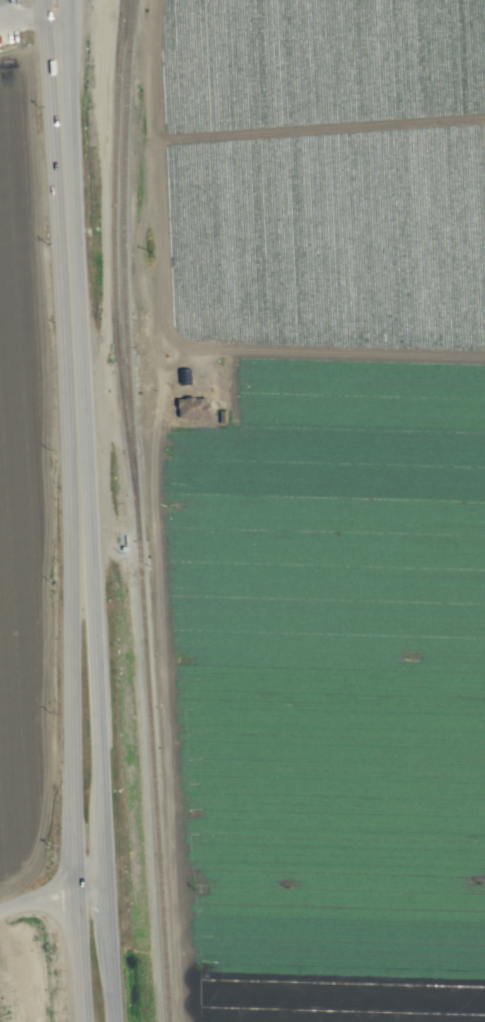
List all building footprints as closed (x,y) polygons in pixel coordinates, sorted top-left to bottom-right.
[(175,398),(175,416),(206,416),(206,397),(175,398)]
